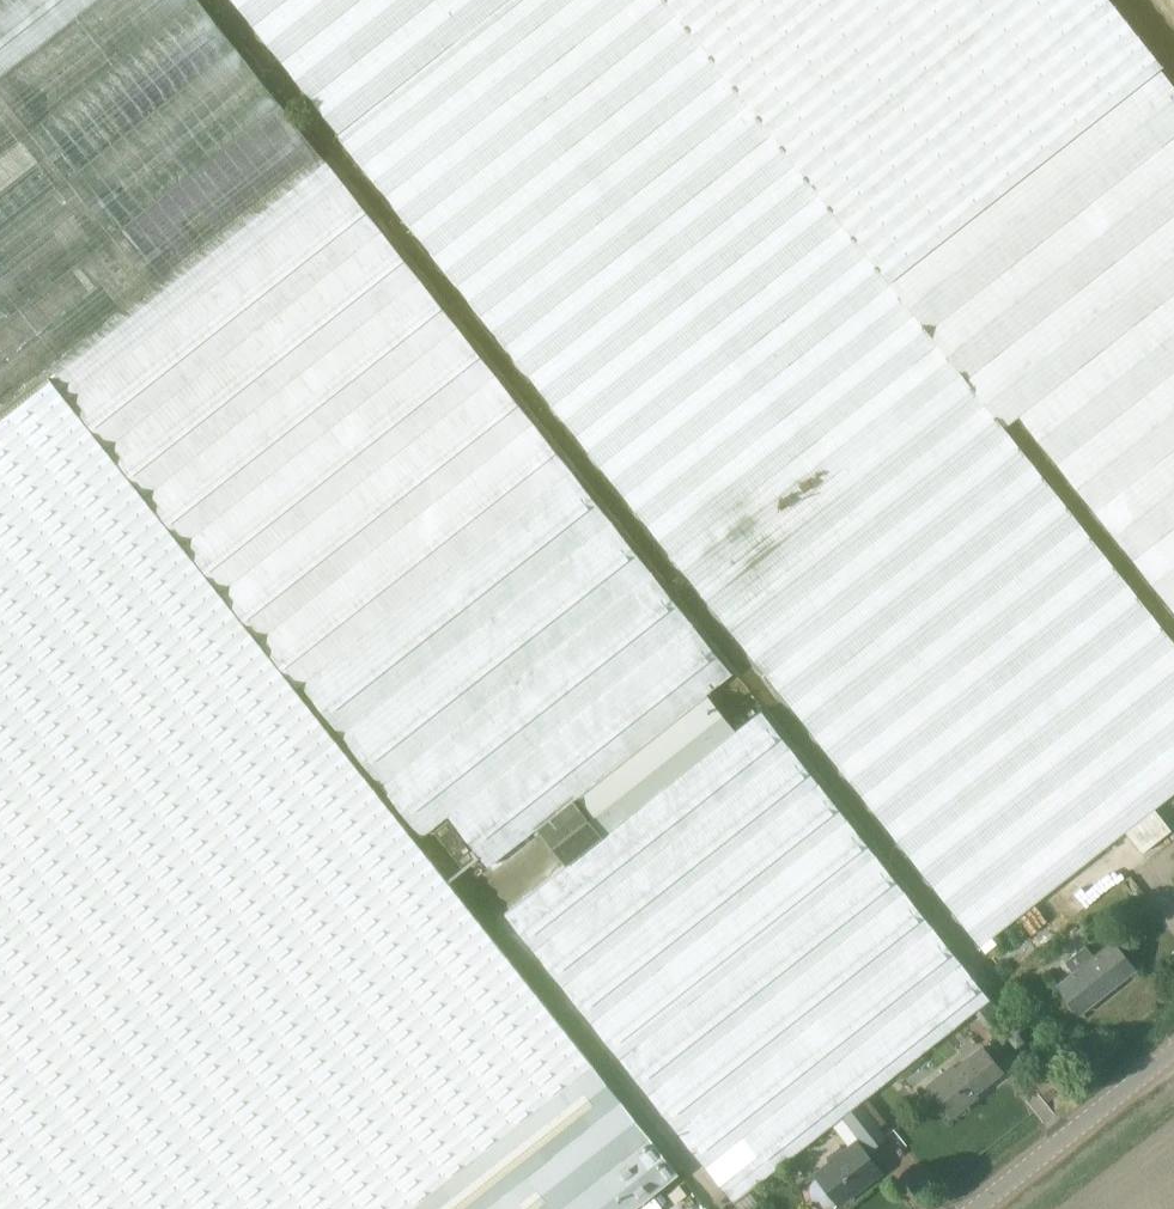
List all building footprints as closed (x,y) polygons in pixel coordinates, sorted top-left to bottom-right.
[(51,378),(50,377),(54,374),(326,159),(200,0),(0,0),(0,419),(51,378)] [(338,134),(508,0),(233,0),(338,134)] [(677,0),(508,0),(338,134),(826,752),(1003,977),(1089,909),(1101,924),(1129,902),(1117,887),(1173,841),(1173,643),(1002,426),(1010,420),(677,0)] [(1010,420),(1017,415),(1173,614),(1173,86),(1106,0),(677,0),(1010,420)] [(991,996),(761,710),(736,731),(705,692),(731,671),(326,159),(54,374),(300,685),(302,684),(422,837),(449,815),(487,864),(536,826),(567,865),(505,914),(735,1200),(842,1116),(858,1102),(864,1098),(972,1012),(986,1000),(991,996)] [(300,685),(54,374),(50,377),(51,378),(0,419),(0,1208),(408,1208),(592,1064),(296,689),(300,685)] [(1112,942),(1094,957),(1086,947),(1065,964),(1073,974),(1058,986),(1081,1014),(1135,970),(1112,942)] [(1005,1024),(986,1000),(972,1012),(991,1036),(1005,1024)] [(1014,1048),(1021,1042),(1014,1033),(1006,1039),(1014,1048)] [(969,1102),(966,1098),(999,1072),(979,1048),(954,1069),(952,1066),(928,1085),(952,1115),(969,1102)] [(592,1064),(408,1208),(633,1208),(678,1173),(592,1064)] [(864,1098),(858,1102),(878,1127),(884,1122),(864,1098)] [(878,1127),(858,1102),(842,1116),(861,1139),(845,1152),(841,1147),(828,1158),(832,1163),(816,1175),(819,1179),(816,1181),(813,1183),(811,1187),(811,1190),(811,1194),(812,1198),(814,1201),(816,1203),(820,1205),(823,1206),(827,1206),(831,1205),(834,1203),(836,1201),(839,1204),(880,1172),(864,1152),(868,1149),(870,1151),(887,1137),(878,1127)]
